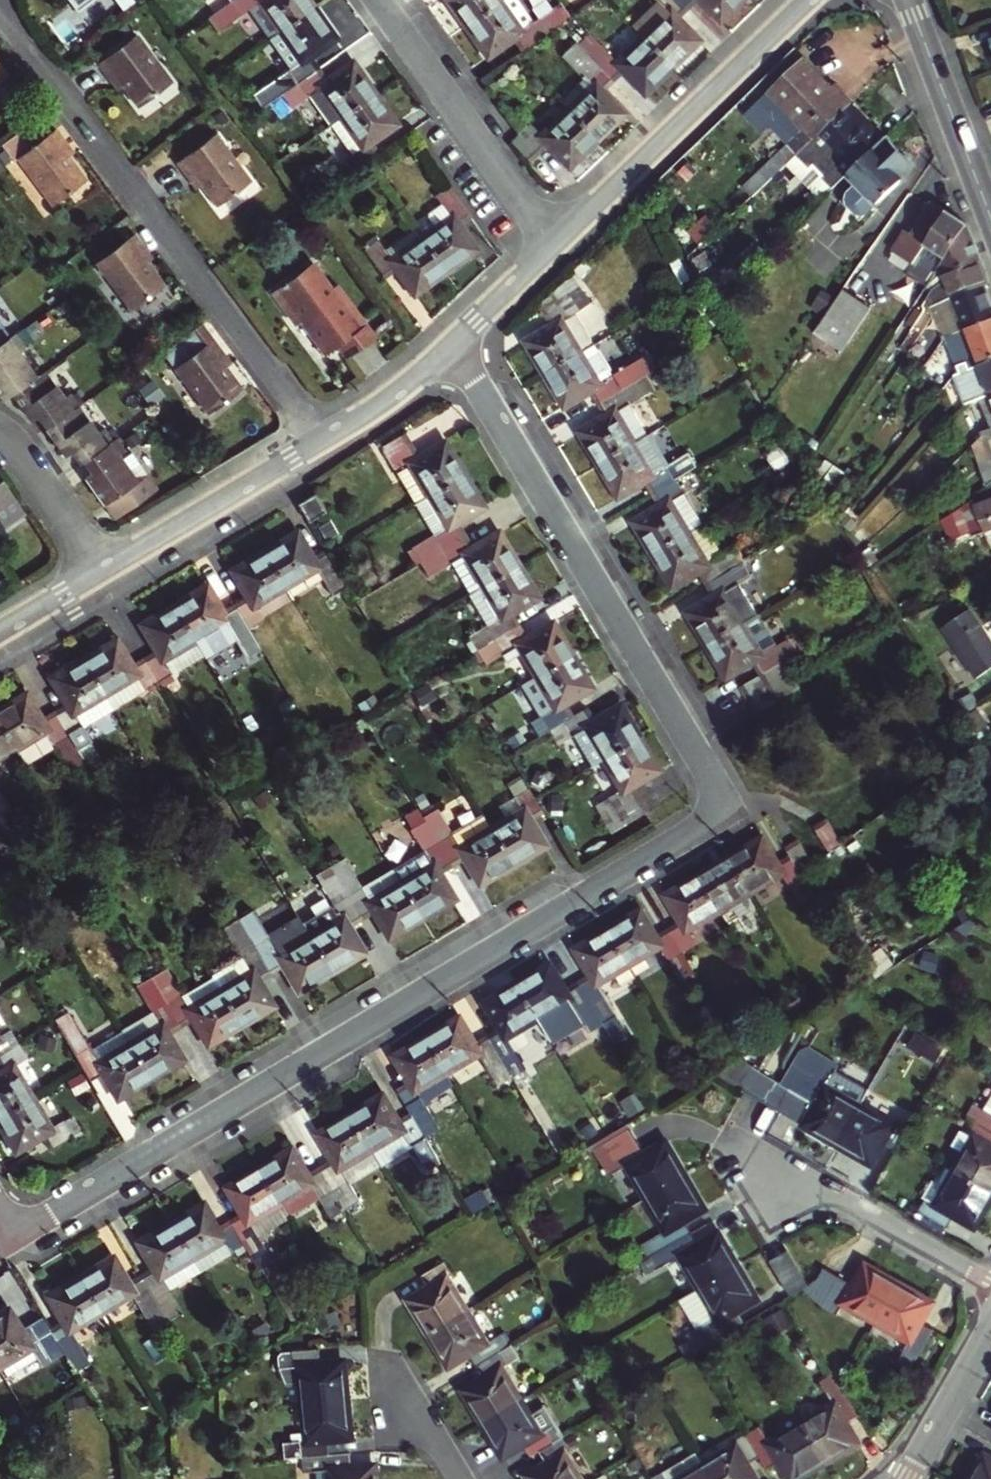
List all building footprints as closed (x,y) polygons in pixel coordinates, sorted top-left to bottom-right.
[(70,10),(83,0),(63,0),(70,10)] [(280,28),(317,3),(315,0),(230,0),(208,15),(219,29),(261,0),(280,28)] [(502,1),(504,0),(450,0),(468,26),(502,1)] [(644,34),(674,66),(700,41),(679,18),(690,8),(683,0),(663,0),(671,8),(644,34)] [(690,8),(699,0),(683,0),(690,8)] [(722,20),(744,0),(703,0),(722,20)] [(488,54),(512,37),(522,50),(548,31),(539,18),(523,29),(502,1),(468,26),(488,54)] [(280,28),(286,36),(322,11),(317,3),(280,28)] [(322,11),(286,36),(303,59),(258,92),(265,103),(300,79),(322,63),(314,52),(339,34),(322,11)] [(647,92),(674,66),(644,34),(617,60),(608,50),(597,60),(615,79),(625,69),(647,92)] [(144,45),(106,73),(118,89),(123,85),(130,95),(145,116),(178,92),(144,45)] [(300,79),(331,122),(377,88),(356,58),(331,75),(322,63),(300,79)] [(584,72),(558,97),(568,108),(597,139),(623,115),(602,91),(615,79),(597,60),(584,72)] [(801,129),(742,184),(752,195),(798,151),(837,114),(847,105),(849,103),(838,90),(833,94),(802,60),(767,92),(801,129)] [(16,87),(0,66),(0,99),(16,87)] [(123,85),(118,89),(125,99),(130,95),(123,85)] [(400,120),(377,88),(331,122),(361,165),(371,158),(383,149),(376,138),(400,120)] [(864,138),(873,148),(880,142),(884,137),(885,137),(849,103),(847,105),(871,131),(864,138)] [(837,114),(798,151),(832,187),(846,174),(873,148),(864,138),(871,131),(847,105),(837,114)] [(530,161),(550,142),(571,164),(597,139),(568,108),(542,132),(532,121),(521,132),(513,140),(530,161)] [(93,188),(77,168),(70,158),(75,154),(63,138),(49,149),(37,133),(9,154),(22,170),(25,167),(61,213),(93,188)] [(911,165),(885,136),(885,137),(884,137),(880,142),(873,148),(846,174),(856,185),(848,193),(845,199),(847,204),(854,212),(859,214),(865,213),(874,205),(875,205),(903,180),(899,176),(911,165)] [(256,190),(220,143),(183,171),(195,187),(200,183),(207,193),(223,214),(256,190)] [(82,164),(75,154),(70,158),(77,168),(82,164)] [(200,183),(195,187),(202,197),(207,193),(200,183)] [(439,220),(423,232),(450,269),(480,247),(462,223),(473,215),(452,186),(441,193),(446,200),(453,210),(439,220)] [(432,211),(439,220),(453,210),(446,200),(432,211)] [(941,266),(968,224),(934,201),(912,234),(907,230),(896,246),(917,259),(936,273),(941,266)] [(423,232),(416,222),(387,243),(382,236),(369,245),(390,275),(403,265),(420,290),(450,269),(423,232)] [(982,259),(968,224),(941,266),(944,275),(982,259)] [(170,293),(153,270),(146,260),(151,256),(141,242),(103,270),(137,316),(170,293)] [(159,266),(151,256),(146,260),(153,270),(159,266)] [(917,259),(915,263),(908,273),(927,286),(936,273),(917,259)] [(990,282),(982,259),(944,275),(947,282),(938,293),(935,296),(938,303),(986,284),(990,282)] [(947,282),(944,275),(941,266),(936,273),(927,286),(938,293),(947,282)] [(301,317),(308,327),(333,360),(346,351),(354,363),(383,343),(343,290),(336,294),(319,269),(278,300),(294,322),(301,317)] [(527,342),(546,375),(595,345),(576,313),(589,305),(577,284),(540,306),(552,327),(527,342)] [(954,333),(990,318),(990,297),(986,284),(938,303),(931,305),(934,313),(935,314),(938,312),(944,310),(954,333)] [(871,307),(843,289),(814,332),(842,350),(871,307)] [(921,310),(914,306),(903,323),(909,327),(921,310)] [(944,310),(938,312),(947,336),(954,333),(944,310)] [(916,331),(920,335),(931,318),(927,315),(916,331)] [(301,317),(294,322),(301,332),(308,327),(301,317)] [(958,365),(968,360),(972,368),(981,364),(980,361),(990,357),(990,318),(954,333),(947,336),(958,365)] [(207,328),(168,358),(217,422),(249,398),(233,376),(226,367),(232,362),(207,328)] [(8,401),(19,394),(39,380),(20,353),(26,350),(16,337),(4,345),(0,348),(0,390),(8,401)] [(590,392),(597,404),(646,376),(639,363),(614,378),(595,345),(546,375),(565,407),(590,392)] [(934,355),(924,368),(937,378),(947,364),(934,355)] [(980,361),(981,364),(972,368),(968,360),(958,365),(960,368),(956,373),(969,406),(973,402),(990,395),(990,357),(980,361)] [(226,367),(233,376),(239,371),(232,362),(226,367)] [(52,429),(84,407),(76,395),(71,398),(52,371),(39,380),(19,394),(38,421),(43,417),(52,429)] [(580,432),(599,464),(636,443),(617,410),(653,389),(646,376),(597,404),(605,417),(580,432)] [(70,456),(77,451),(85,464),(88,462),(117,441),(108,429),(103,433),(84,407),(52,429),(70,456)] [(985,431),(986,434),(981,438),(990,462),(990,428),(985,431)] [(381,444),(415,502),(466,472),(447,440),(421,456),(405,430),(381,444)] [(645,483),(652,495),(675,481),(648,435),(636,443),(599,464),(619,497),(645,483)] [(117,441),(88,462),(97,475),(91,479),(110,505),(142,482),(124,456),(131,452),(122,438),(117,441)] [(981,438),(970,448),(981,476),(988,473),(986,467),(990,464),(990,462),(981,438)] [(124,456),(142,482),(151,476),(133,450),(131,452),(124,456)] [(990,485),(990,464),(986,467),(988,473),(981,476),(986,488),(990,485)] [(418,544),(426,558),(466,533),(459,521),(485,505),(466,472),(415,502),(434,535),(418,544)] [(18,497),(0,474),(0,509),(18,497)] [(653,555),(702,526),(675,481),(652,495),(660,507),(634,523),(653,555)] [(300,506),(311,524),(327,515),(316,496),(300,506)] [(21,501),(18,497),(0,509),(0,516),(21,501)] [(973,538),(986,532),(975,505),(971,498),(967,501),(950,512),(959,536),(971,531),(973,538)] [(975,505),(986,532),(990,530),(990,498),(975,505)] [(959,536),(950,512),(943,516),(952,539),(959,536)] [(702,526),(653,555),(672,588),(698,573),(705,585),(729,571),(744,562),(736,550),(722,559),(702,526)] [(267,548),(289,585),(321,566),(329,579),(340,572),(328,552),(326,550),(316,556),(300,529),(267,548)] [(466,533),(426,558),(412,566),(419,579),(450,561),(469,592),(520,562),(501,530),(474,546),(466,533)] [(289,585),(267,548),(236,567),(252,594),(235,604),(248,627),(265,617),(257,603),(289,585)] [(539,595),(520,562),(469,592),(488,626),(470,636),(477,648),(519,623),(512,611),(539,595)] [(744,562),(729,571),(737,584),(751,575),(744,562)] [(687,613),(707,645),(742,624),(723,592),(737,584),(729,571),(705,585),(713,598),(687,613)] [(173,604),(195,641),(233,619),(254,655),(263,650),(248,627),(235,604),(227,609),(211,582),(173,604)] [(195,641),(173,604),(144,621),(160,648),(143,658),(157,681),(173,671),(166,658),(180,650),(195,641)] [(945,629),(980,680),(990,673),(990,639),(972,611),(945,629)] [(518,643),(537,674),(573,653),(554,621),(527,637),(519,623),(477,648),(485,662),(518,643)] [(750,662),(758,675),(779,663),(782,661),(775,648),(762,656),(742,624),(707,645),(726,677),(750,662)] [(82,658),(103,694),(136,675),(143,689),(157,681),(143,658),(130,666),(114,639),(82,658)] [(166,658),(173,671),(188,663),(180,650),(166,658)] [(593,686),(573,653),(537,674),(522,683),(541,716),(523,727),(530,739),(549,728),(572,714),(565,702),(593,686)] [(103,694),(82,658),(51,676),(67,703),(52,711),(65,735),(80,726),(72,712),(103,694)] [(758,675),(739,687),(749,702),(788,678),(779,663),(758,675)] [(788,678),(749,702),(756,715),(796,690),(788,678)] [(12,747),(46,728),(70,768),(81,761),(65,735),(52,711),(41,718),(25,690),(0,705),(0,727),(12,747)] [(572,732),(591,763),(603,756),(639,734),(621,703),(594,719),(586,705),(572,714),(549,728),(556,741),(572,732)] [(12,747),(0,727),(0,754),(12,747)] [(639,734),(603,756),(622,788),(594,805),(609,830),(647,808),(632,782),(659,767),(639,734)] [(492,827),(514,863),(547,844),(531,817),(543,811),(534,797),(528,787),(500,803),(508,818),(492,827)] [(483,881),(514,863),(492,827),(461,845),(436,804),(422,813),(425,818),(452,864),(467,855),(483,881)] [(832,814),(819,823),(832,848),(845,839),(832,814)] [(401,882),(422,917),(456,897),(442,871),(452,864),(425,818),(414,824),(427,847),(394,866),(401,882)] [(753,893),(786,873),(806,907),(820,898),(803,874),(801,871),(799,868),(793,855),(780,863),(764,836),(731,856),(753,893)] [(801,871),(816,860),(801,836),(786,845),(790,850),(793,855),(799,868),(801,871)] [(393,935),(422,917),(401,882),(371,899),(346,856),(330,865),(361,919),(378,909),(393,935)] [(699,875),(721,911),(753,893),(731,856),(699,875)] [(351,925),(361,919),(330,865),(315,874),(334,906),(303,925),(309,935),(331,972),(366,951),(351,925)] [(690,929),(721,911),(699,875),(668,894),(684,920),(671,927),(686,951),(698,944),(690,929)] [(685,979),(698,971),(686,951),(671,927),(659,934),(644,908),(611,927),(632,963),(665,944),(685,979)] [(331,972),(309,935),(273,957),(247,911),(236,917),(270,973),(280,967),(295,993),(331,972)] [(877,977),(895,965),(883,948),(874,954),(843,911),(834,917),(877,977)] [(248,971),(217,989),(240,1026),(270,1008),(254,982),(270,973),(236,917),(221,925),(248,971)] [(595,972),(582,980),(606,1022),(619,1014),(600,982),(632,963),(611,927),(579,946),(595,972)] [(554,961),(520,981),(542,1017),(550,1031),(583,1011),(594,1029),(606,1022),(582,980),(570,987),(554,961)] [(167,978),(154,986),(164,1002),(178,1026),(191,1019),(206,1045),(240,1026),(217,989),(185,1008),(167,978)] [(510,1035),(542,1017),(520,981),(489,999),(504,1025),(491,1033),(516,1077),(530,1069),(510,1035)] [(159,1024),(126,1043),(148,1080),(181,1060),(166,1034),(178,1026),(164,1002),(154,986),(141,993),(159,1024)] [(117,1098),(148,1080),(126,1043),(120,1032),(89,1050),(69,1015),(55,1024),(80,1066),(88,1080),(101,1072),(117,1098)] [(451,1070),(484,1051),(503,1084),(516,1077),(491,1033),(478,1041),(463,1015),(430,1034),(451,1070)] [(18,1041),(10,1028),(0,1034),(0,1052),(18,1041)] [(419,1089),(451,1070),(430,1034),(398,1053),(413,1079),(395,1090),(409,1112),(421,1134),(439,1123),(419,1089)] [(31,1095),(12,1062),(25,1054),(18,1041),(0,1052),(0,1066),(1,1068),(0,1068),(0,1113),(31,1095)] [(842,1145),(863,1108),(867,1102),(820,1076),(823,1071),(811,1064),(795,1091),(820,1106),(808,1126),(842,1145)] [(421,1134),(409,1112),(396,1120),(379,1093),(347,1112),(369,1149),(378,1165),(423,1137),(421,1134)] [(0,1113),(0,1127),(12,1148),(39,1133),(46,1146),(71,1131),(63,1119),(49,1127),(31,1095),(0,1113)] [(988,1112),(980,1107),(974,1119),(981,1124),(990,1130),(990,1106),(988,1112)] [(863,1108),(842,1145),(876,1165),(888,1144),(900,1151),(906,1140),(913,1128),(899,1121),(896,1126),(863,1108)] [(369,1149),(347,1112),(315,1131),(332,1159),(320,1166),(335,1191),(346,1183),(337,1168),(369,1149)] [(981,1124),(974,1136),(967,1131),(958,1147),(972,1154),(962,1173),(990,1190),(990,1130),(981,1124)] [(652,1197),(690,1175),(671,1141),(650,1153),(635,1128),(601,1148),(615,1174),(633,1164),(652,1197)] [(335,1191),(320,1166),(308,1173),(291,1146),(259,1166),(289,1216),(322,1196),(336,1221),(349,1214),(335,1191)] [(257,1237),(290,1217),(289,1216),(259,1166),(226,1185),(243,1212),(229,1220),(243,1244),(258,1269),(272,1261),(257,1237)] [(962,1173),(943,1207),(930,1199),(922,1211),(933,1218),(951,1229),(959,1216),(979,1228),(990,1207),(990,1190),(962,1173)] [(656,1256),(696,1232),(689,1221),(710,1209),(690,1175),(652,1197),(671,1230),(649,1243),(656,1256)] [(168,1220),(190,1257),(223,1237),(231,1251),(243,1244),(229,1220),(217,1227),(201,1200),(168,1220)] [(922,1211),(919,1217),(929,1224),(933,1218),(922,1211)] [(184,1316),(159,1275),(190,1257),(168,1220),(137,1239),(153,1265),(140,1273),(171,1324),(184,1316)] [(723,1232),(703,1244),(696,1232),(656,1256),(663,1267),(685,1254),(705,1288),(743,1266),(723,1232)] [(795,1251),(779,1259),(795,1289),(810,1281),(795,1251)] [(79,1274),(101,1311),(133,1292),(158,1332),(171,1324),(140,1273),(127,1281),(111,1254),(79,1274)] [(413,1299),(433,1332),(471,1309),(452,1277),(457,1274),(449,1260),(426,1274),(433,1286),(413,1299)] [(307,1320),(272,1261),(258,1269),(294,1329),(298,1326),(307,1320)] [(822,1278),(807,1288),(845,1308),(848,1303),(881,1322),(903,1284),(869,1265),(857,1285),(828,1268),(822,1278)] [(743,1266),(705,1288),(724,1320),(693,1339),(701,1353),(703,1352),(747,1325),(749,1323),(742,1311),(762,1299),(743,1266)] [(101,1311),(79,1274),(47,1293),(62,1319),(52,1325),(68,1349),(77,1343),(69,1330),(101,1311)] [(937,1303),(903,1284),(881,1322),(913,1341),(902,1360),(915,1368),(924,1354),(937,1331),(927,1320),(937,1303)] [(702,1289),(686,1298),(702,1325),(718,1316),(702,1289)] [(0,1313),(0,1361),(3,1366),(6,1364),(36,1347),(41,1355),(45,1363),(59,1354),(37,1319),(25,1326),(13,1306),(0,1313)] [(473,1354),(480,1365),(513,1345),(506,1333),(491,1341),(471,1309),(433,1332),(453,1366),(473,1354)] [(516,1344),(513,1345),(480,1365),(487,1377),(467,1389),(487,1423),(525,1400),(506,1367),(524,1356),(516,1344)] [(6,1364),(11,1373),(41,1355),(36,1347),(6,1364)] [(282,1355),(282,1362),(282,1366),(289,1383),(305,1382),(307,1402),(352,1398),(349,1359),(325,1362),(324,1347),(298,1350),(286,1351),(282,1355)] [(850,1423),(863,1416),(844,1385),(837,1372),(824,1380),(840,1405),(806,1425),(829,1463),(862,1443),(850,1423)] [(550,1429),(556,1425),(537,1393),(525,1400),(545,1432),(550,1429)] [(355,1437),(352,1398),(307,1402),(310,1431),(311,1439),(296,1440),(288,1441),(289,1457),(306,1456),(333,1453),(332,1439),(355,1437)] [(545,1432),(525,1400),(487,1423),(507,1456),(528,1444),(535,1456),(544,1451),(558,1442),(550,1429),(545,1432)] [(806,1425),(774,1445),(763,1427),(751,1435),(763,1457),(771,1470),(783,1463),(793,1478),(802,1478),(829,1463),(806,1425)] [(310,1431),(295,1432),(296,1440),(311,1439),(310,1431)] [(763,1457),(751,1435),(738,1442),(741,1448),(708,1468),(715,1478),(760,1478),(752,1464),(763,1457)] [(333,1453),(355,1451),(355,1437),(332,1439),(333,1453)] [(558,1442),(544,1451),(551,1463),(530,1475),(533,1478),(585,1478),(569,1453),(574,1450),(567,1437),(558,1442)] [(333,1453),(306,1456),(308,1471),(321,1470),(322,1478),(381,1478),(379,1464),(356,1466),(355,1451),(333,1453)] [(989,1456),(975,1478),(990,1478),(990,1457),(989,1456)] [(708,1468),(702,1458),(669,1478),(670,1478),(715,1478),(708,1468)]
